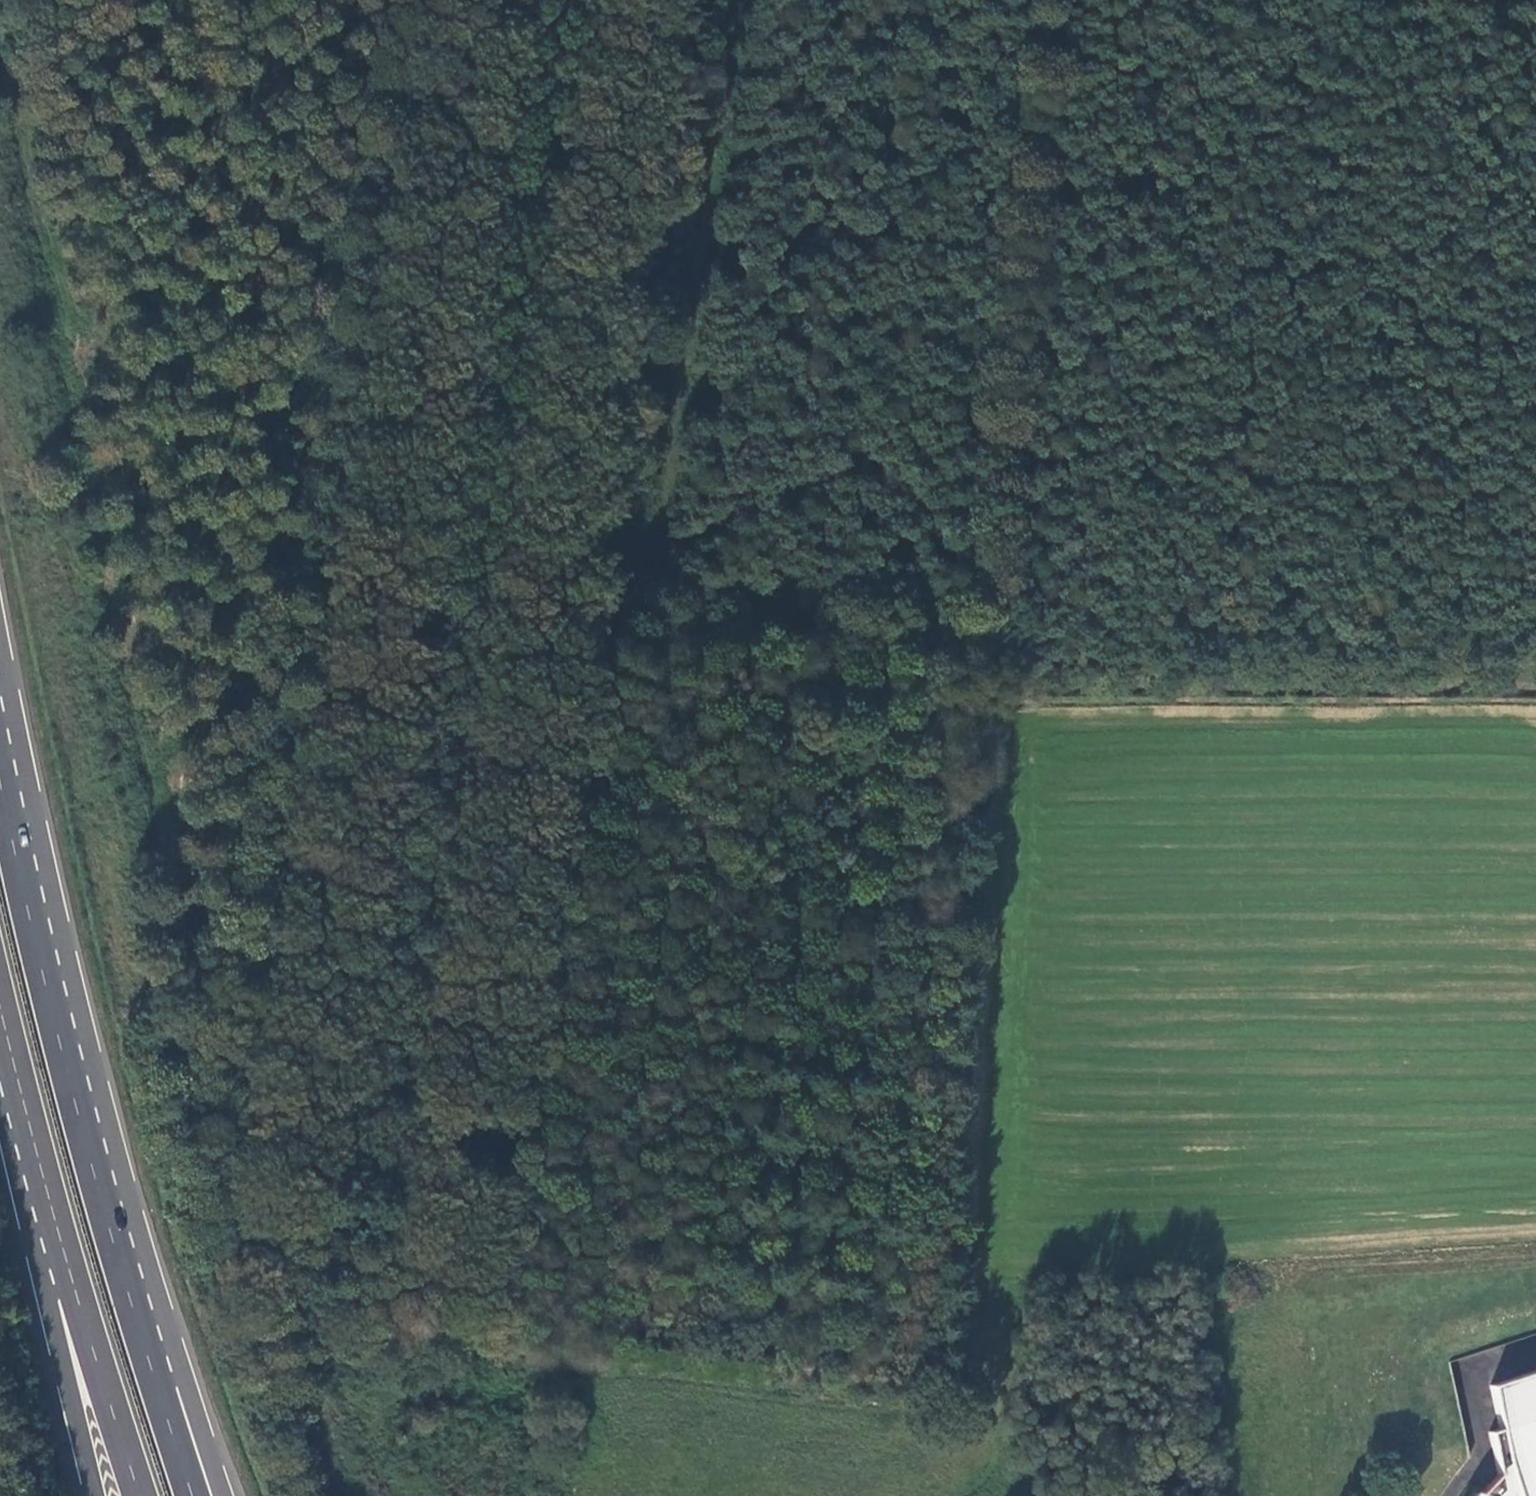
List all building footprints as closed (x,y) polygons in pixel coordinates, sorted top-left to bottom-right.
[(1485,1393),(1492,1428),(1484,1431),(1492,1474),(1481,1484),(1474,1492),(1467,1491),(1463,1495),(1535,1495),(1535,1375),(1485,1393)]
